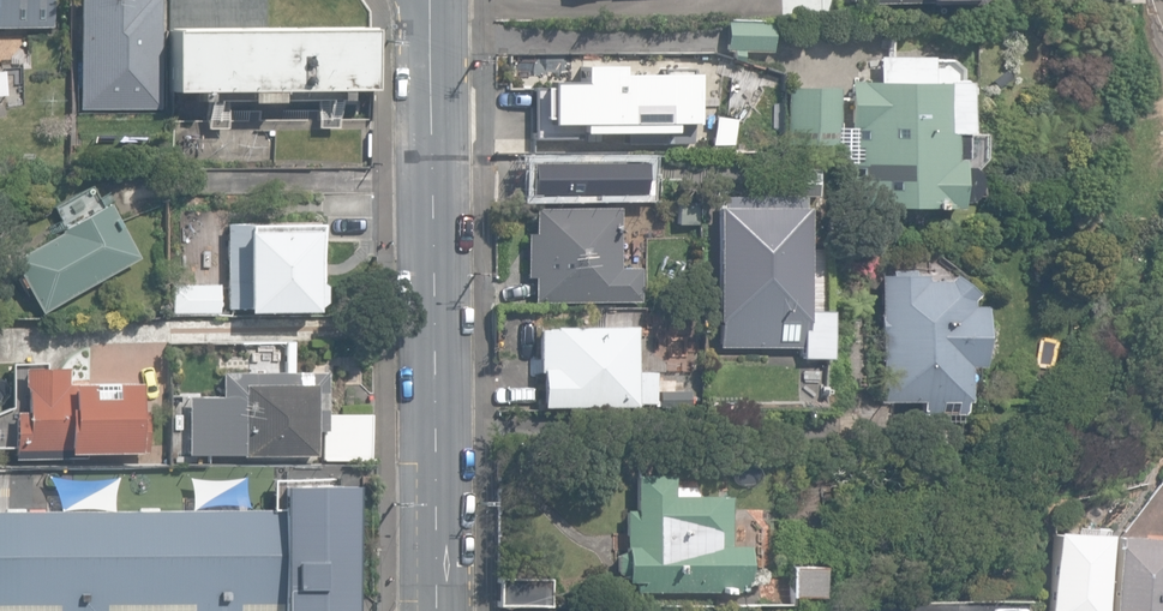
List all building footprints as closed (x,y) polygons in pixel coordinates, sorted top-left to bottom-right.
[(51,27),(51,0),(0,0),(0,27),(51,27)] [(158,109),(158,0),(78,0),(78,109),(158,109)] [(335,127),(335,99),(346,99),(346,91),(370,91),(370,27),(271,28),(271,0),(172,0),(172,29),(172,91),(195,91),(195,102),(207,102),(207,127),(225,127),(224,99),(314,99),(314,127),(335,127)] [(935,13),(989,11),(988,0),(853,0),(853,1),(862,1),(862,4),(935,3),(935,13)] [(725,52),(771,53),(772,19),(726,17),(725,52)] [(845,160),(845,203),(950,203),(950,159),(957,159),(957,80),(929,80),(929,58),(885,58),(885,68),(879,68),(879,82),(849,81),(849,146),(857,146),(857,160),(845,160)] [(548,105),(548,145),(671,145),(671,75),(640,75),(640,65),(606,64),(606,59),(578,59),(578,76),(554,76),(554,96),(549,96),(549,105),(548,105)] [(787,145),(838,145),(837,88),(788,88),(787,145)] [(493,155),(537,156),(538,129),(494,129),(493,155)] [(534,162),(535,202),(632,201),(631,161),(534,162)] [(802,348),(803,357),(827,356),(826,312),(806,312),(805,207),(778,207),(778,194),(745,194),(746,207),(717,207),(718,348),(802,348)] [(25,286),(40,312),(137,258),(106,203),(58,230),(60,232),(10,260),(20,277),(18,279),(23,287),(25,286)] [(533,277),(533,302),(640,302),(640,268),(618,268),(618,208),(533,209),(533,234),(526,234),(526,277),(533,277)] [(245,296),(246,311),(314,309),(313,288),(320,288),(317,221),(227,224),(230,297),(245,296)] [(913,274),(913,269),(888,269),(888,275),(878,276),(880,402),(920,401),(920,413),(958,412),(958,398),(962,398),(961,365),(974,365),(973,303),(961,303),(961,298),(966,293),(948,274),(943,279),(924,279),(924,273),(913,274)] [(170,314),(219,314),(219,283),(170,283),(170,314)] [(541,371),(541,407),(635,406),(635,403),(653,403),(653,372),(635,372),(634,327),(538,328),(538,371),(541,371)] [(12,393),(13,453),(146,451),(145,410),(136,410),(136,383),(66,383),(65,367),(20,367),(21,386),(24,389),(24,393),(12,393)] [(187,395),(187,453),(319,452),(318,429),(322,429),(322,460),(369,460),(369,412),(313,412),(312,382),(290,382),(290,369),(219,370),(220,395),(187,395)] [(657,390),(658,408),(690,407),(690,389),(657,390)] [(634,590),(742,590),(742,544),(729,544),(730,497),(718,496),(718,495),(698,495),(691,486),(670,486),(670,474),(634,473),(634,510),(625,510),(624,550),(615,554),(615,571),(625,575),(624,580),(634,580),(634,590)] [(352,484),(280,485),(280,508),(0,510),(0,610),(353,610),(352,484)] [(1109,536),(1054,533),(1050,610),(1105,610),(1109,536)] [(1119,536),(1114,610),(1162,610),(1162,539),(1119,536)] [(786,567),(787,595),(817,594),(816,566),(786,567)] [(499,604),(552,605),(552,579),(499,578),(499,604)]
